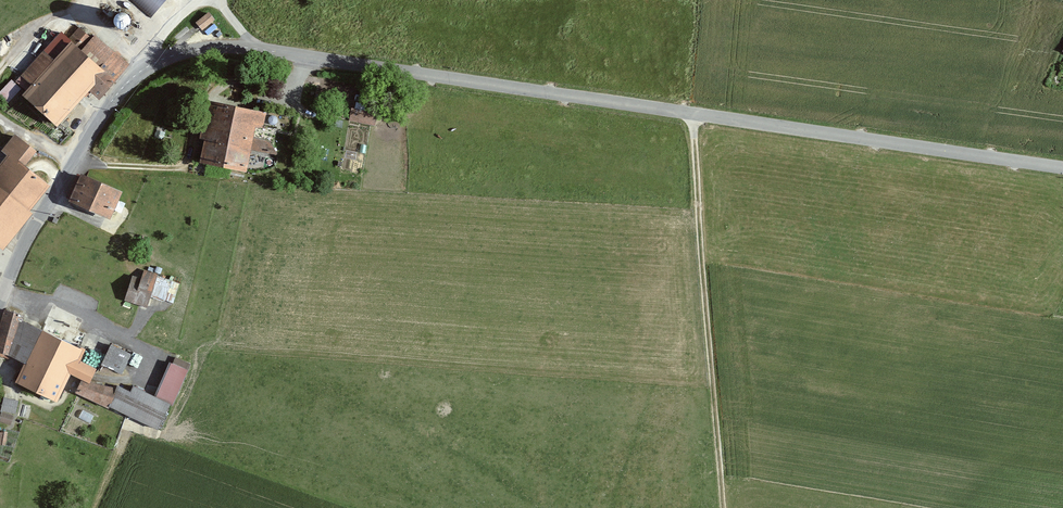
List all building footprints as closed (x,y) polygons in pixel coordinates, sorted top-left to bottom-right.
[(151,17),(167,0),(133,0),(151,17)] [(121,29),(124,27),(126,23),(126,20),(125,16),(123,13),(120,12),(116,11),(113,12),(110,14),(108,17),(107,21),(108,25),(111,28),(114,29),(117,30),(121,29)] [(215,20),(209,13),(196,24),(202,31),(215,20)] [(50,124),(80,87),(96,100),(126,64),(88,33),(85,36),(73,25),(64,36),(53,28),(11,81),(18,87),(13,94),(50,124)] [(7,80),(0,88),(0,105),(1,105),(16,87),(7,80)] [(266,113),(207,101),(200,137),(205,138),(201,161),(245,170),(249,149),(277,154),(268,141),(252,138),(254,126),(263,128),(266,113)] [(372,111),(346,107),(343,121),(370,125),(372,111)] [(18,218),(17,218),(23,210),(44,182),(17,163),(29,147),(8,131),(0,141),(0,242),(18,218)] [(62,196),(104,215),(117,186),(75,167),(62,196)] [(126,300),(146,307),(156,276),(145,272),(142,280),(134,278),(126,300)] [(29,363),(19,383),(55,399),(68,372),(88,382),(94,370),(77,361),(82,351),(19,321),(20,316),(6,312),(0,336),(0,353),(8,355),(9,353),(29,363)] [(127,352),(104,342),(95,362),(118,372),(127,352)] [(77,392),(159,431),(170,404),(133,387),(131,393),(118,387),(114,396),(82,382),(77,392)] [(0,397),(0,411),(12,414),(16,401),(0,397)]
